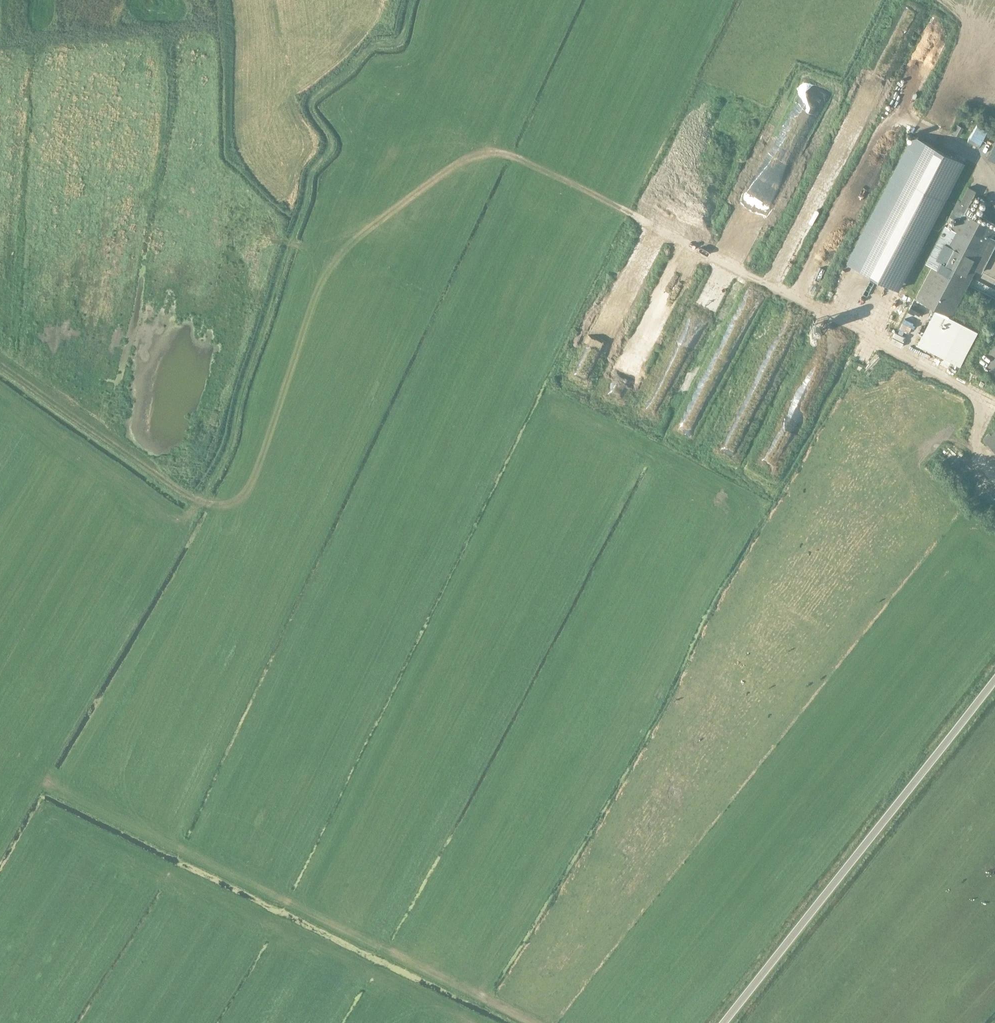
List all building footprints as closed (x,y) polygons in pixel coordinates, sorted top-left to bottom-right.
[(956,124),(951,133),(959,137),(963,128),(956,124)] [(972,167),(913,136),(847,263),(907,294),(972,167)] [(975,184),(978,179),(969,175),(967,180),(975,184)] [(915,298),(951,317),(994,232),(994,229),(961,211),(915,298)] [(893,317),(899,319),(902,312),(896,310),(893,317)] [(934,310),(917,344),(944,359),(962,325),(934,310)] [(911,326),(915,317),(904,312),(900,321),(911,326)] [(900,346),(905,335),(893,329),(887,340),(900,346)] [(885,354),(881,366),(887,368),(890,356),(885,354)] [(755,364),(753,373),(760,374),(762,365),(755,364)] [(985,441),(994,451),(994,431),(985,441)]
